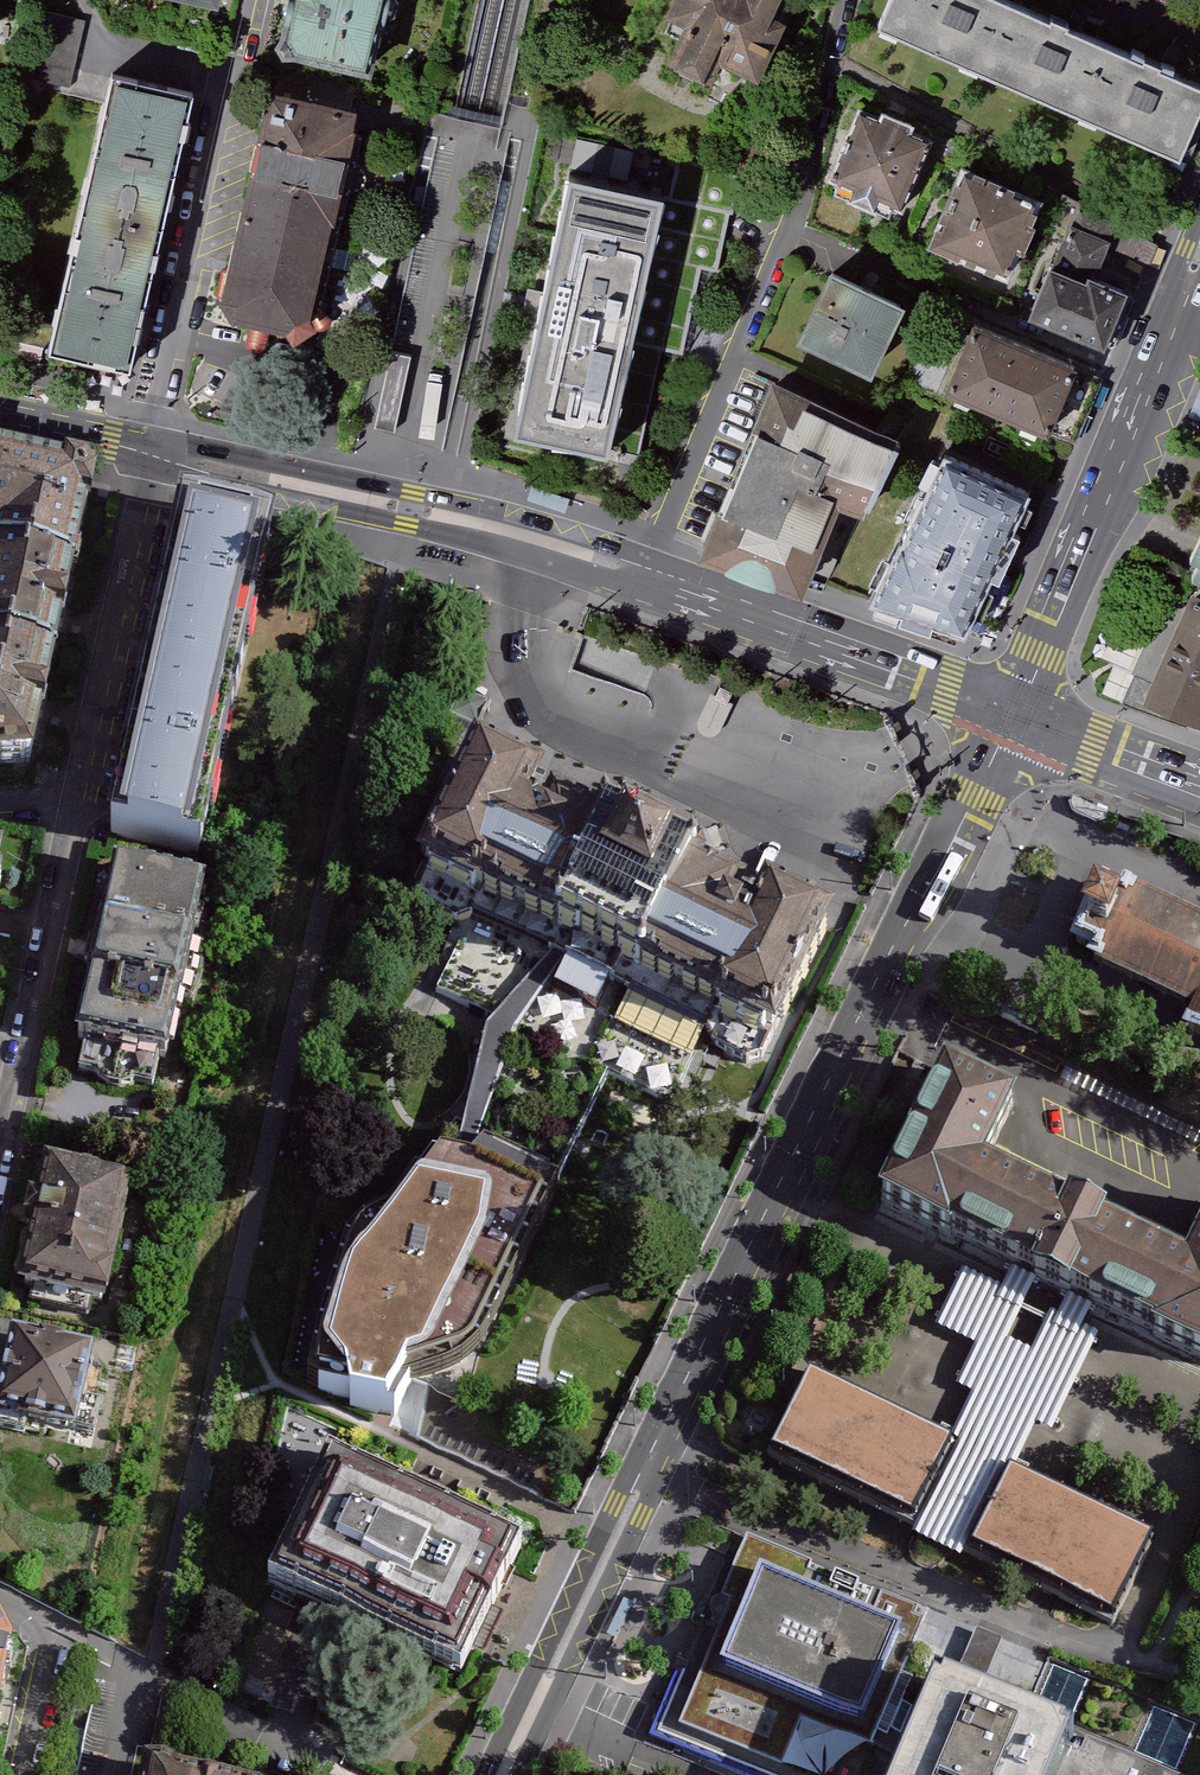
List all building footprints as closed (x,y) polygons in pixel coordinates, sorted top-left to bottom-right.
[(289,40),(299,53),(370,70),(387,0),(299,0),(289,40)] [(675,11),(694,20),(676,57),(717,77),(727,56),(764,74),(789,21),(775,14),(782,0),(680,0),(675,11)] [(983,70),(1014,1),(1013,0),(891,0),(880,25),(983,70)] [(1014,1),(983,70),(1084,115),(1115,45),(1014,1)] [(87,22),(51,14),(36,81),(72,89),(87,22)] [(1115,45),(1084,115),(1183,159),(1199,120),(1199,82),(1115,45)] [(86,212),(160,226),(191,92),(117,75),(86,212)] [(275,91),(228,299),(237,314),(293,326),(307,318),(357,110),(275,91)] [(935,141),(868,111),(837,179),(905,209),(935,141)] [(745,171),(678,156),(671,189),(612,452),(642,458),(666,351),(683,355),(702,271),(721,275),(745,171)] [(576,169),(519,429),(612,452),(671,189),(576,169)] [(1040,206),(973,176),(942,244),(1010,274),(1040,206)] [(1145,271),(1160,236),(1067,195),(1055,222),(1075,231),(1066,250),(1103,266),(1108,256),(1145,271)] [(128,361),(160,226),(86,212),(55,344),(128,361)] [(1053,269),(1035,315),(1107,344),(1128,293),(1091,278),(1089,284),(1053,269)] [(906,310),(835,276),(803,341),(874,375),(906,310)] [(1097,379),(977,329),(951,390),(1072,440),(1097,379)] [(393,354),(377,430),(397,434),(413,359),(393,354)] [(903,434),(778,378),(701,549),(799,585),(842,498),(869,509),(903,434)] [(1022,495),(945,460),(870,595),(956,625),(1022,495)] [(0,467),(0,550),(2,551),(0,561),(0,564),(75,580),(94,497),(86,486),(0,467)] [(258,601),(272,535),(184,516),(169,581),(258,601)] [(0,564),(0,652),(56,664),(75,580),(0,564)] [(246,656),(258,601),(169,581),(157,636),(246,656)] [(1193,590),(1147,691),(1196,713),(1199,705),(1199,593),(1193,590)] [(246,656),(157,636),(142,706),(230,725),(246,656)] [(56,664),(0,652),(0,773),(31,770),(56,664)] [(732,693),(720,687),(716,697),(714,700),(726,706),(728,702),(732,693)] [(733,704),(728,702),(726,706),(714,700),(716,697),(710,694),(698,720),(697,726),(700,733),(706,737),(713,737),(719,733),(733,704)] [(201,857),(230,725),(142,706),(113,838),(201,857)] [(769,1057),(837,913),(773,883),(761,908),(551,810),(564,784),(494,751),(425,895),(769,1057)] [(208,883),(115,861),(75,1043),(86,1046),(81,1073),(98,1077),(106,1085),(116,1090),(128,1090),(137,1087),(156,1090),(161,1063),(170,1065),(184,1000),(194,1002),(199,993),(205,976),(206,963),(205,946),(197,944),(208,883)] [(1130,892),(1127,899),(1105,889),(1073,955),(1199,1015),(1199,925),(1130,892)] [(562,967),(549,994),(592,1014),(605,988),(562,967)] [(490,995),(490,975),(450,976),(450,995),(490,995)] [(683,1074),(701,1032),(624,999),(606,1041),(683,1074)] [(952,1230),(1032,1270),(1031,1274),(1051,1283),(1069,1292),(1072,1289),(1153,1327),(1151,1331),(1199,1355),(1199,1232),(1186,1261),(1103,1221),(1105,1216),(1088,1206),(1067,1197),(1065,1201),(983,1161),(1013,1096),(946,1064),(941,1074),(880,1198),(950,1233),(952,1230)] [(342,1373),(444,1415),(469,1353),(539,1335),(602,1170),(503,1122),(382,1242),(342,1373)] [(15,1296),(106,1317),(137,1186),(45,1165),(15,1296)] [(1007,1340),(1035,1279),(1011,1268),(1002,1285),(962,1265),(935,1323),(976,1343),(956,1384),(974,1392),(951,1443),(956,1446),(917,1527),(912,1538),(958,1559),(963,1547),(973,1552),(1012,1469),(1015,1470),(1036,1425),(1053,1433),(1098,1333),(1083,1326),(1092,1306),(1068,1294),(1057,1316),(1049,1312),(1031,1350),(1007,1340)] [(101,1353),(8,1331),(0,1364),(0,1426),(79,1445),(101,1353)] [(951,1443),(808,1375),(769,1457),(917,1527),(956,1446),(951,1443)] [(273,1598),(467,1688),(531,1556),(335,1465),(273,1598)] [(1015,1470),(1012,1469),(973,1552),(1117,1620),(1156,1538),(1015,1470)] [(898,1632),(752,1573),(712,1673),(858,1731),(898,1632)] [(979,1628),(957,1677),(986,1688),(1004,1633),(979,1628)] [(944,1686),(942,1692),(933,1689),(897,1774),(1172,1774),(1087,1740),(1082,1752),(1056,1742),(1060,1733),(944,1686)] [(147,1766),(148,1758),(151,1746),(137,1743),(130,1774),(145,1774),(147,1766)] [(147,1766),(145,1774),(190,1774),(147,1766)]
